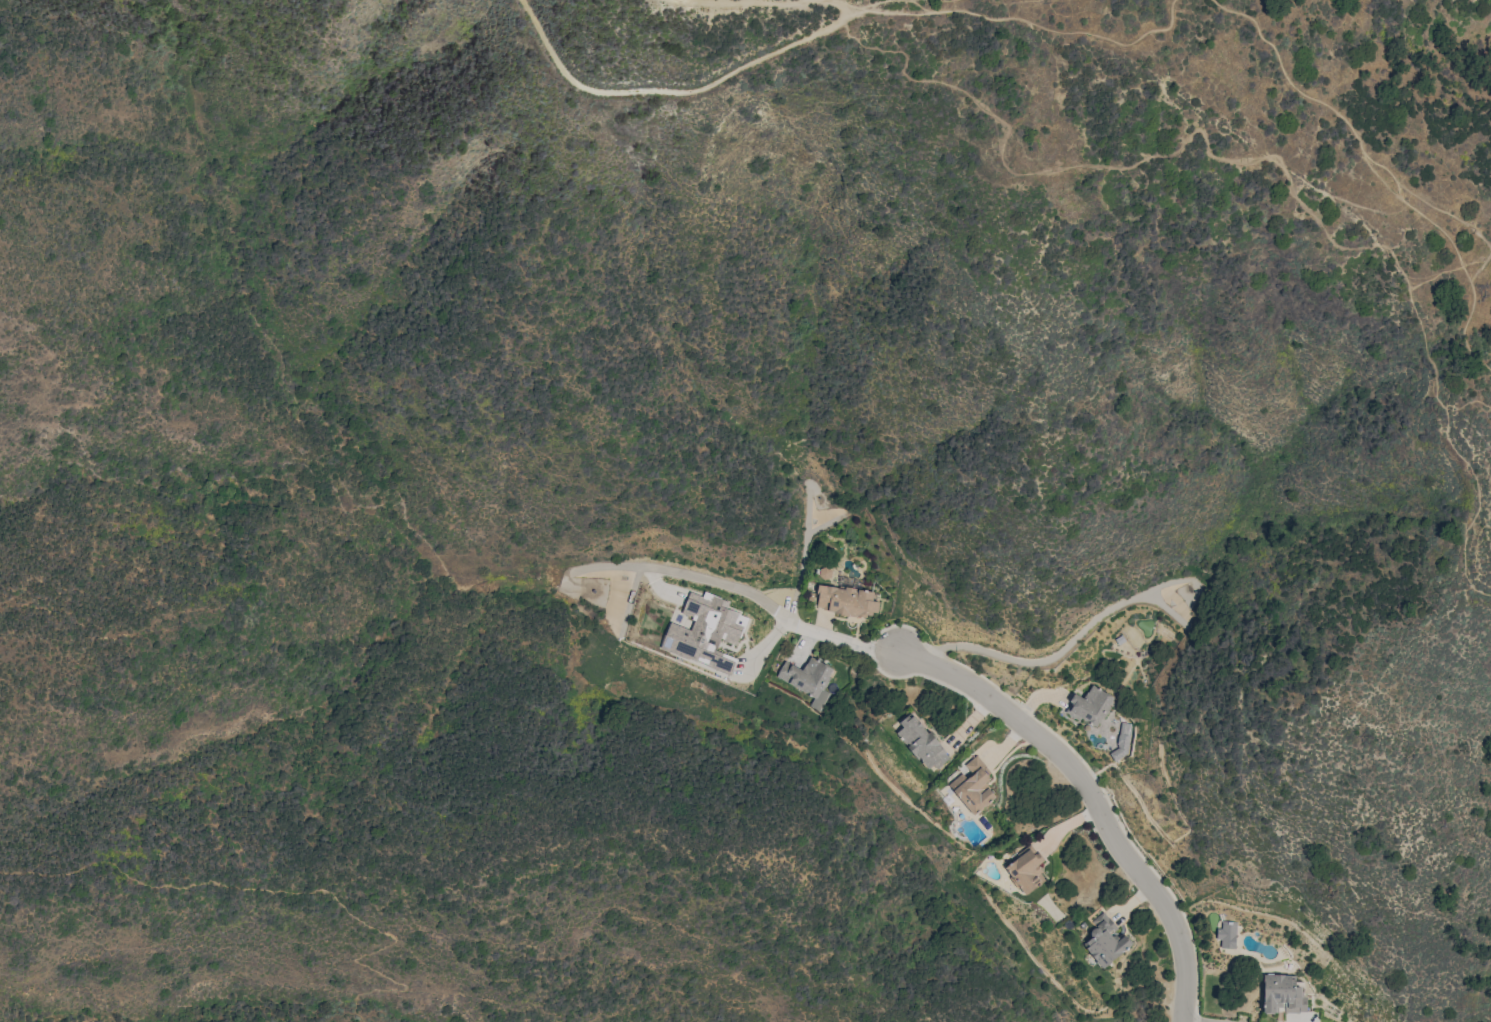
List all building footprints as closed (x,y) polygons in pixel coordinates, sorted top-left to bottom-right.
[(873,593),(819,583),(814,607),(876,619),(879,602),(872,601),(873,593)] [(820,712),(829,693),(822,690),(833,668),(809,656),(802,670),(784,661),(776,677),(813,697),(809,706),(820,712)] [(1065,714),(1099,727),(1112,695),(1089,686),(1084,698),(1072,694),(1065,714)] [(949,757),(930,731),(927,733),(911,712),(898,722),(902,727),(897,731),(928,773),(949,757)] [(972,816),(996,797),(984,783),(990,778),(981,767),(984,765),(976,755),(963,765),(971,774),(965,778),(962,773),(948,784),(972,816)] [(1023,896),(1046,880),(1036,866),(1042,862),(1031,846),(1002,866),(1023,896)] [(1091,921),(1095,926),(1087,932),(1091,937),(1082,944),(1102,969),(1130,945),(1102,911),(1091,921)] [(1220,939),(1220,948),(1235,948),(1236,922),(1219,921),(1218,939),(1220,939)] [(1305,987),(1294,986),(1295,974),(1263,974),(1263,1014),(1305,1015),(1305,987)]
